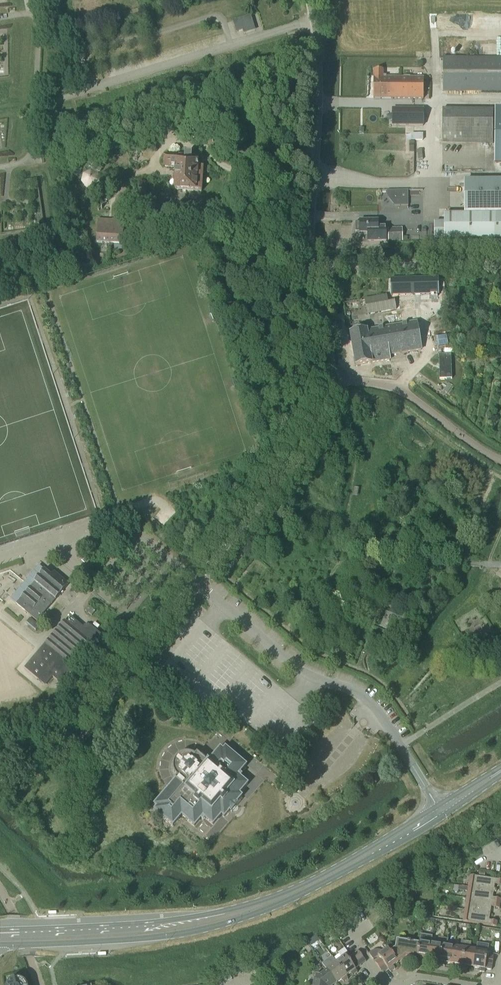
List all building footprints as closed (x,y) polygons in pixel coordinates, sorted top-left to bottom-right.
[(237,32),(254,27),(250,16),(233,21),(237,32)] [(443,58),(443,92),(500,92),(500,58),(443,58)] [(398,99),(399,78),(386,77),(386,76),(383,76),(383,70),(375,70),(374,76),(373,97),(392,98),(392,99),(398,99)] [(424,78),(399,78),(398,99),(423,99),(424,78)] [(393,109),(393,126),(423,126),(424,109),(393,109)] [(442,109),(442,143),(493,144),(493,110),(442,109)] [(97,140),(85,144),(88,156),(100,152),(97,140)] [(179,156),(166,155),(164,161),(165,167),(177,167),(175,190),(202,192),(203,168),(204,158),(184,156),(182,155),(179,156)] [(100,174),(102,169),(93,165),(91,169),(92,170),(91,172),(84,175),(82,183),(87,189),(94,189),(99,183),(98,176),(99,173),(100,174)] [(435,223),(435,241),(500,240),(500,181),(465,182),(465,215),(445,215),(445,223),(435,223)] [(385,204),(409,205),(409,189),(385,189),(385,204)] [(98,220),(97,243),(123,244),(124,222),(98,220)] [(378,221),(355,221),(355,232),(360,232),(360,234),(368,234),(368,242),(387,242),(386,227),(378,227),(378,221)] [(403,229),(389,230),(389,242),(403,242),(403,229)] [(413,279),(391,280),(392,294),(413,294),(413,279)] [(438,279),(413,279),(413,294),(413,295),(438,294),(438,279)] [(387,295),(365,299),(368,315),(396,310),(394,300),(388,301),(387,295)] [(421,350),(417,322),(367,331),(350,333),(356,365),(390,360),(389,355),(421,350)] [(440,379),(452,378),(451,354),(439,355),(440,379)] [(11,599),(38,622),(69,584),(55,572),(52,575),(45,570),(40,566),(25,582),(11,599)] [(92,616),(96,611),(89,606),(86,610),(92,616)] [(65,620),(35,655),(25,668),(45,686),(53,677),(60,683),(64,686),(70,679),(105,638),(91,625),(87,630),(72,617),(68,622),(65,620)] [(30,618),(27,623),(36,630),(40,626),(38,625),(30,618)] [(178,775),(178,776),(175,780),(158,801),(161,803),(155,810),(173,826),(182,816),(195,826),(201,819),(202,819),(205,819),(206,819),(213,825),(222,815),(225,817),(230,811),(230,808),(227,805),(229,803),(231,800),(234,803),(237,802),(243,796),(240,794),(248,784),(241,778),(241,777),(241,773),(247,765),(226,747),(220,754),(217,752),(211,760),(210,760),(207,760),(206,760),(198,753),(195,757),(194,757),(193,756),(192,756),(191,755),(189,755),(186,755),(185,755),(184,755),(183,756),(182,756),(181,757),(180,757),(179,759),(178,759),(177,760),(177,761),(176,762),(176,763),(176,764),(175,765),(175,766),(175,767),(175,768),(175,769),(175,770),(176,772),(176,773),(177,773),(177,774),(178,775)] [(469,887),(494,891),(495,885),(500,886),(500,880),(471,876),(469,887)] [(469,887),(467,899),(500,904),(500,899),(493,898),(494,891),(469,887)] [(500,904),(467,899),(465,910),(491,914),(492,907),(500,909),(500,904)] [(491,914),(465,910),(464,922),(497,927),(497,922),(490,921),(491,914)] [(417,958),(416,962),(422,963),(423,959),(429,960),(431,943),(433,936),(426,935),(421,934),(419,943),(420,943),(418,958),(417,958)] [(307,941),(310,946),(319,940),(316,935),(307,941)] [(431,943),(429,960),(435,961),(434,965),(439,965),(444,938),(439,937),(438,944),(431,943)] [(444,938),(439,965),(445,966),(445,963),(451,964),(454,947),(448,946),(449,939),(444,938)] [(391,951),(391,952),(398,962),(406,957),(417,958),(418,958),(420,943),(419,943),(397,940),(396,948),(391,951)] [(454,947),(451,964),(457,965),(457,968),(462,969),(466,942),(462,941),(461,948),(454,947)] [(466,942),(462,969),(468,970),(468,966),(474,967),(477,950),(470,949),(471,942),(466,942)] [(477,950),(474,967),(480,968),(479,972),(485,973),(486,969),(492,970),(494,957),(488,956),(487,956),(487,955),(489,945),(478,943),(477,950)] [(371,952),(369,954),(374,960),(379,956),(381,958),(375,962),(383,973),(389,969),(391,972),(395,969),(393,966),(398,963),(398,962),(391,952),(391,951),(388,948),(383,952),(383,951),(382,951),(381,950),(380,950),(379,950),(378,950),(377,950),(376,950),(375,950),(374,950),(374,951),(373,951),(372,951),(371,952)] [(358,951),(353,955),(361,965),(367,962),(359,951),(358,951)] [(337,962),(336,963),(346,976),(347,976),(351,973),(353,976),(356,974),(358,972),(356,969),(361,965),(353,955),(348,959),(346,955),(337,962)] [(332,957),(323,964),(327,969),(329,973),(337,983),(342,980),(344,983),(349,979),(347,976),(346,976),(336,963),(332,957)] [(337,983),(329,973),(324,976),(316,975),(315,984),(335,984),(337,983)]
